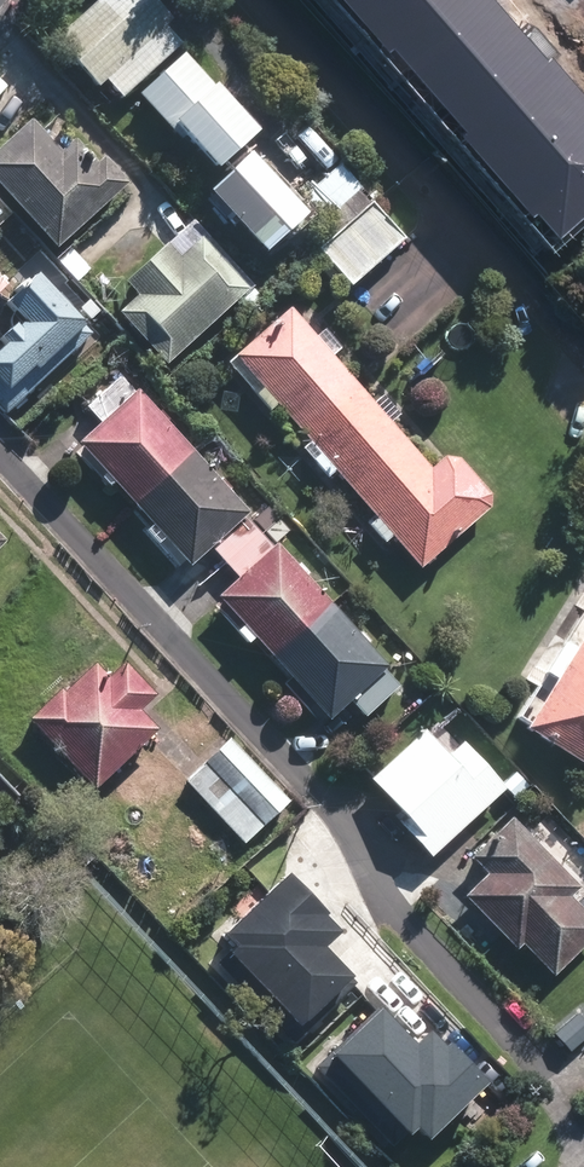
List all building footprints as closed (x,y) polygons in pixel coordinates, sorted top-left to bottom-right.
[(56,40),(101,87),(107,81),(123,98),(183,42),(144,0),(99,0),(56,40)] [(568,238),(583,224),(583,89),(500,0),(351,0),(568,238)] [(185,53),(140,95),(182,140),(187,136),(218,170),(259,132),(218,88),(204,73),(185,53)] [(0,148),(0,188),(57,250),(133,180),(108,152),(97,162),(74,137),(59,150),(31,120),(0,148)] [(250,154),(208,192),(265,254),(299,222),(303,227),(315,216),(264,161),(260,164),(250,154)] [(339,165),(304,198),(336,233),(318,250),(352,287),(406,238),(339,165)] [(138,296),(118,315),(169,367),(265,274),(215,222),(180,256),(166,241),(124,282),(138,296)] [(8,391),(34,366),(37,369),(85,324),(37,275),(7,304),(25,321),(19,327),(16,324),(0,340),(6,345),(0,350),(0,383),(8,391)] [(432,468),(290,308),(227,364),(269,410),(275,404),(309,442),(302,448),(328,477),(335,471),(378,520),(370,527),(384,543),(392,536),(421,568),(491,507),(491,493),(460,458),(445,456),(432,468)] [(102,423),(80,442),(84,446),(78,452),(110,488),(116,482),(154,525),(147,531),(179,567),(186,561),(190,566),(249,514),(139,390),(135,394),(119,377),(87,405),(102,423)] [(239,577),(218,596),(240,620),(233,626),(248,643),(255,637),(293,679),(287,684),(310,709),(316,704),(330,720),(351,698),(367,716),(401,685),(386,668),(388,666),(278,542),(276,544),(252,518),(215,552),(239,577)] [(518,718),(530,725),(527,729),(583,764),(583,611),(518,718)] [(92,660),(30,719),(96,788),(158,729),(140,710),(156,695),(125,662),(109,677),(92,660)] [(425,729),(369,778),(405,819),(400,823),(431,857),(507,790),(464,742),(448,756),(425,729)] [(290,801),(229,738),(184,780),(245,844),(290,801)] [(471,857),(487,873),(464,896),(517,950),(522,944),(553,976),(583,945),(583,890),(512,817),(471,857)] [(237,945),(217,963),(295,1045),(359,985),(323,946),(338,932),(322,916),(325,912),(287,872),(224,932),(237,945)] [(379,1005),(316,1068),(394,1146),(415,1126),(427,1138),(487,1079),(448,1040),(443,1046),(426,1029),(415,1040),(379,1005)]
